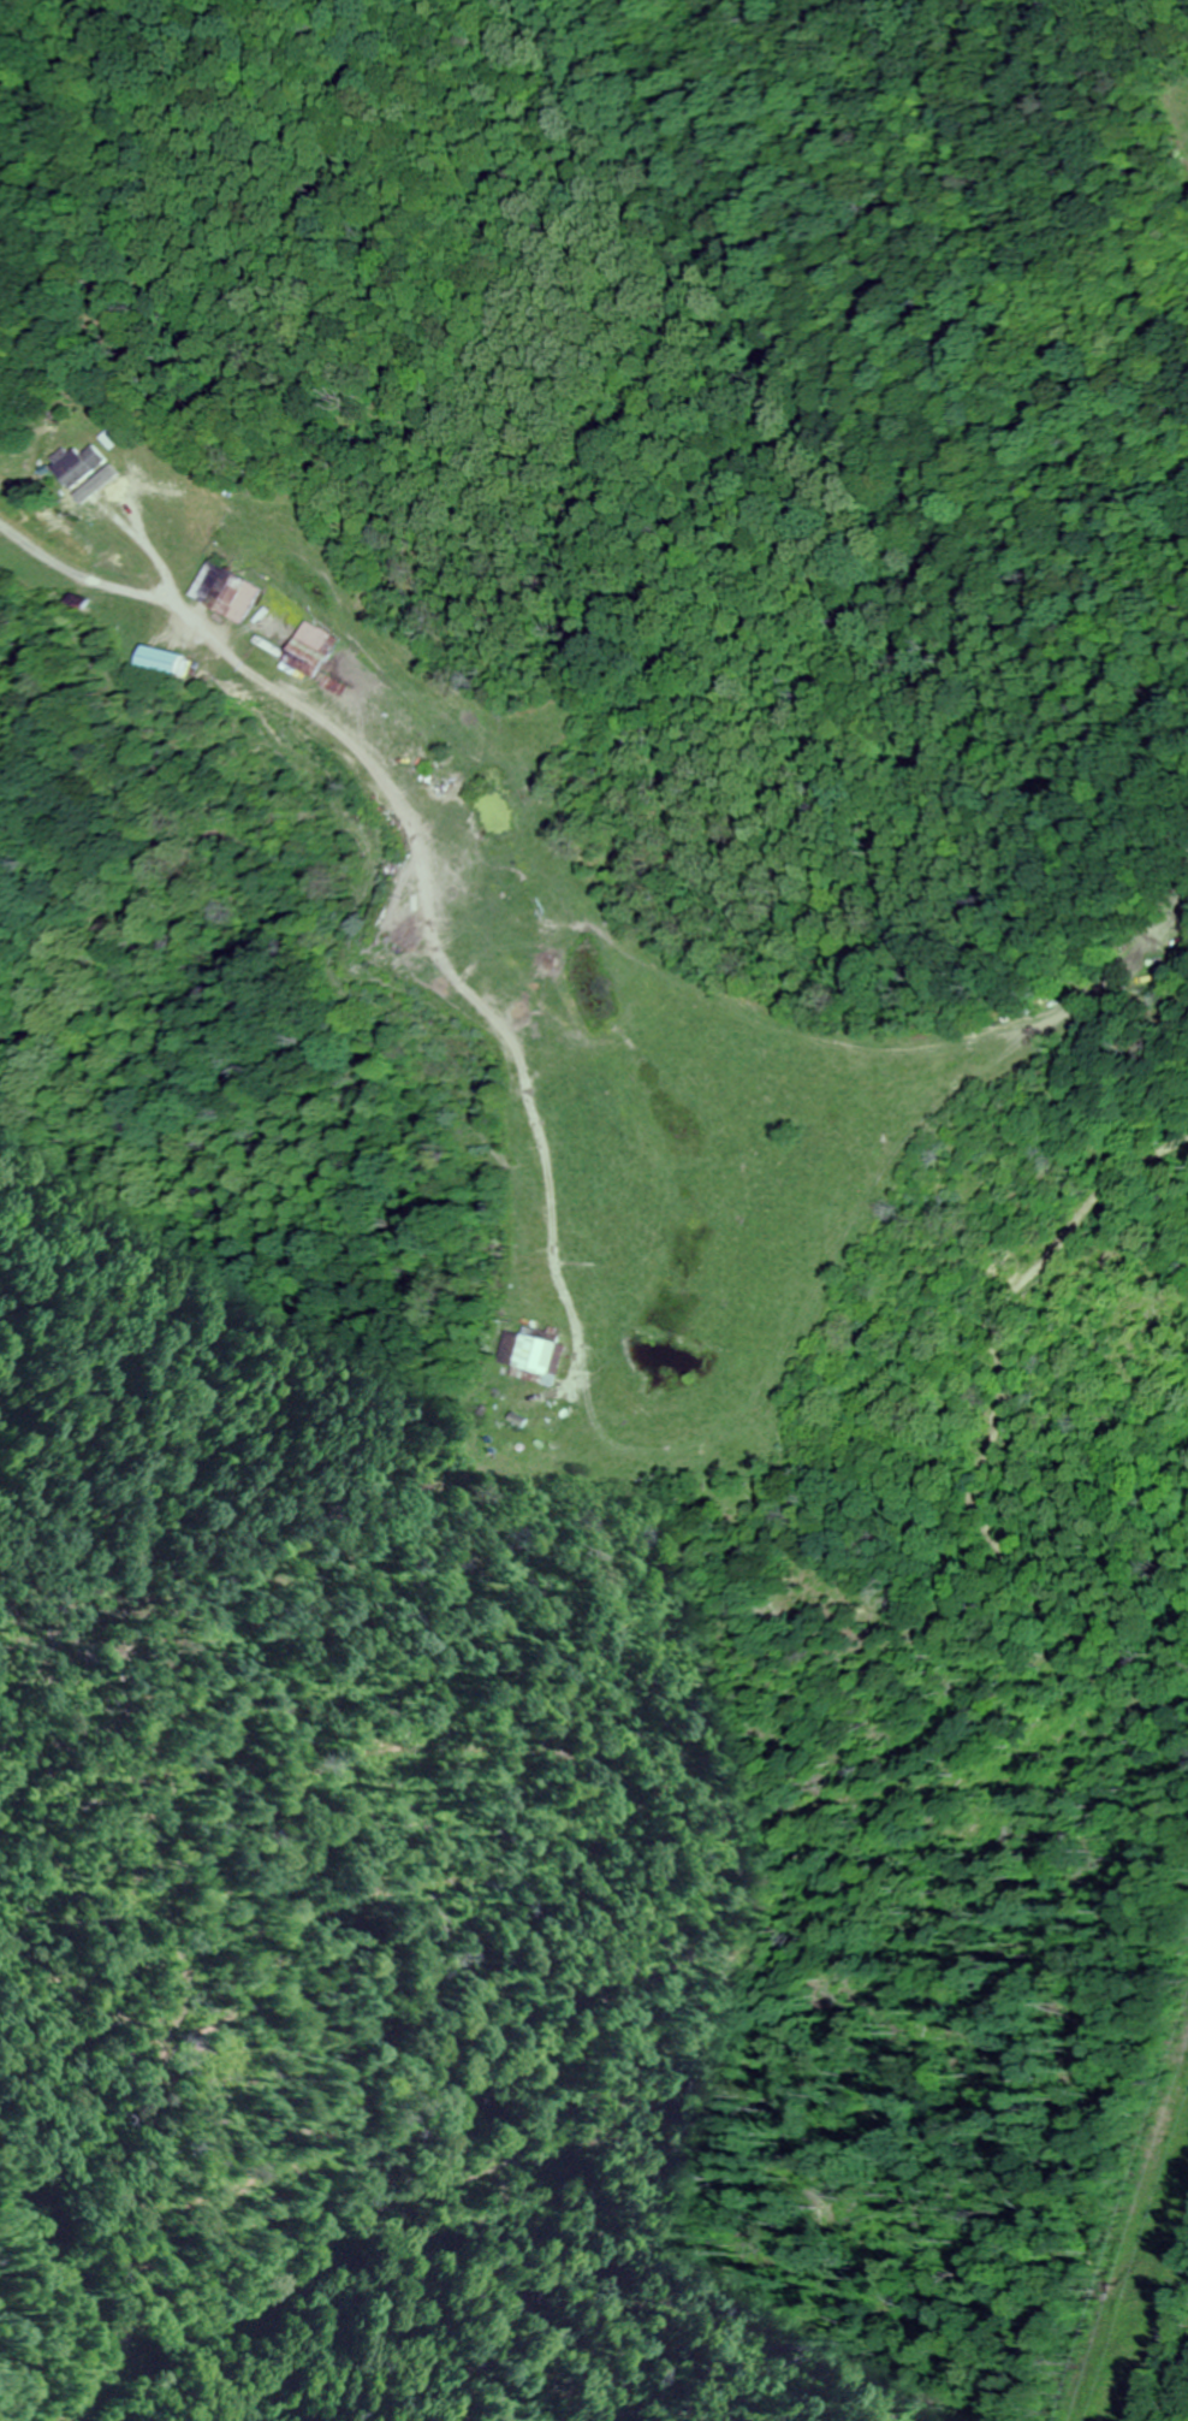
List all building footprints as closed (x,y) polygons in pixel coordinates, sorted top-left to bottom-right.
[(86,492),(107,476),(106,474),(119,464),(103,445),(91,454),(84,445),(62,462),(86,492)] [(194,598),(251,623),(267,586),(210,561),(194,598)] [(347,638),(311,621),(291,662),(327,679),(347,638)] [(519,1330),(510,1362),(528,1367),(525,1377),(562,1387),(575,1338),(539,1329),(537,1334),(519,1330)] [(1173,2161),(1183,2189),(1187,2188),(1187,2156),(1173,2161)]
